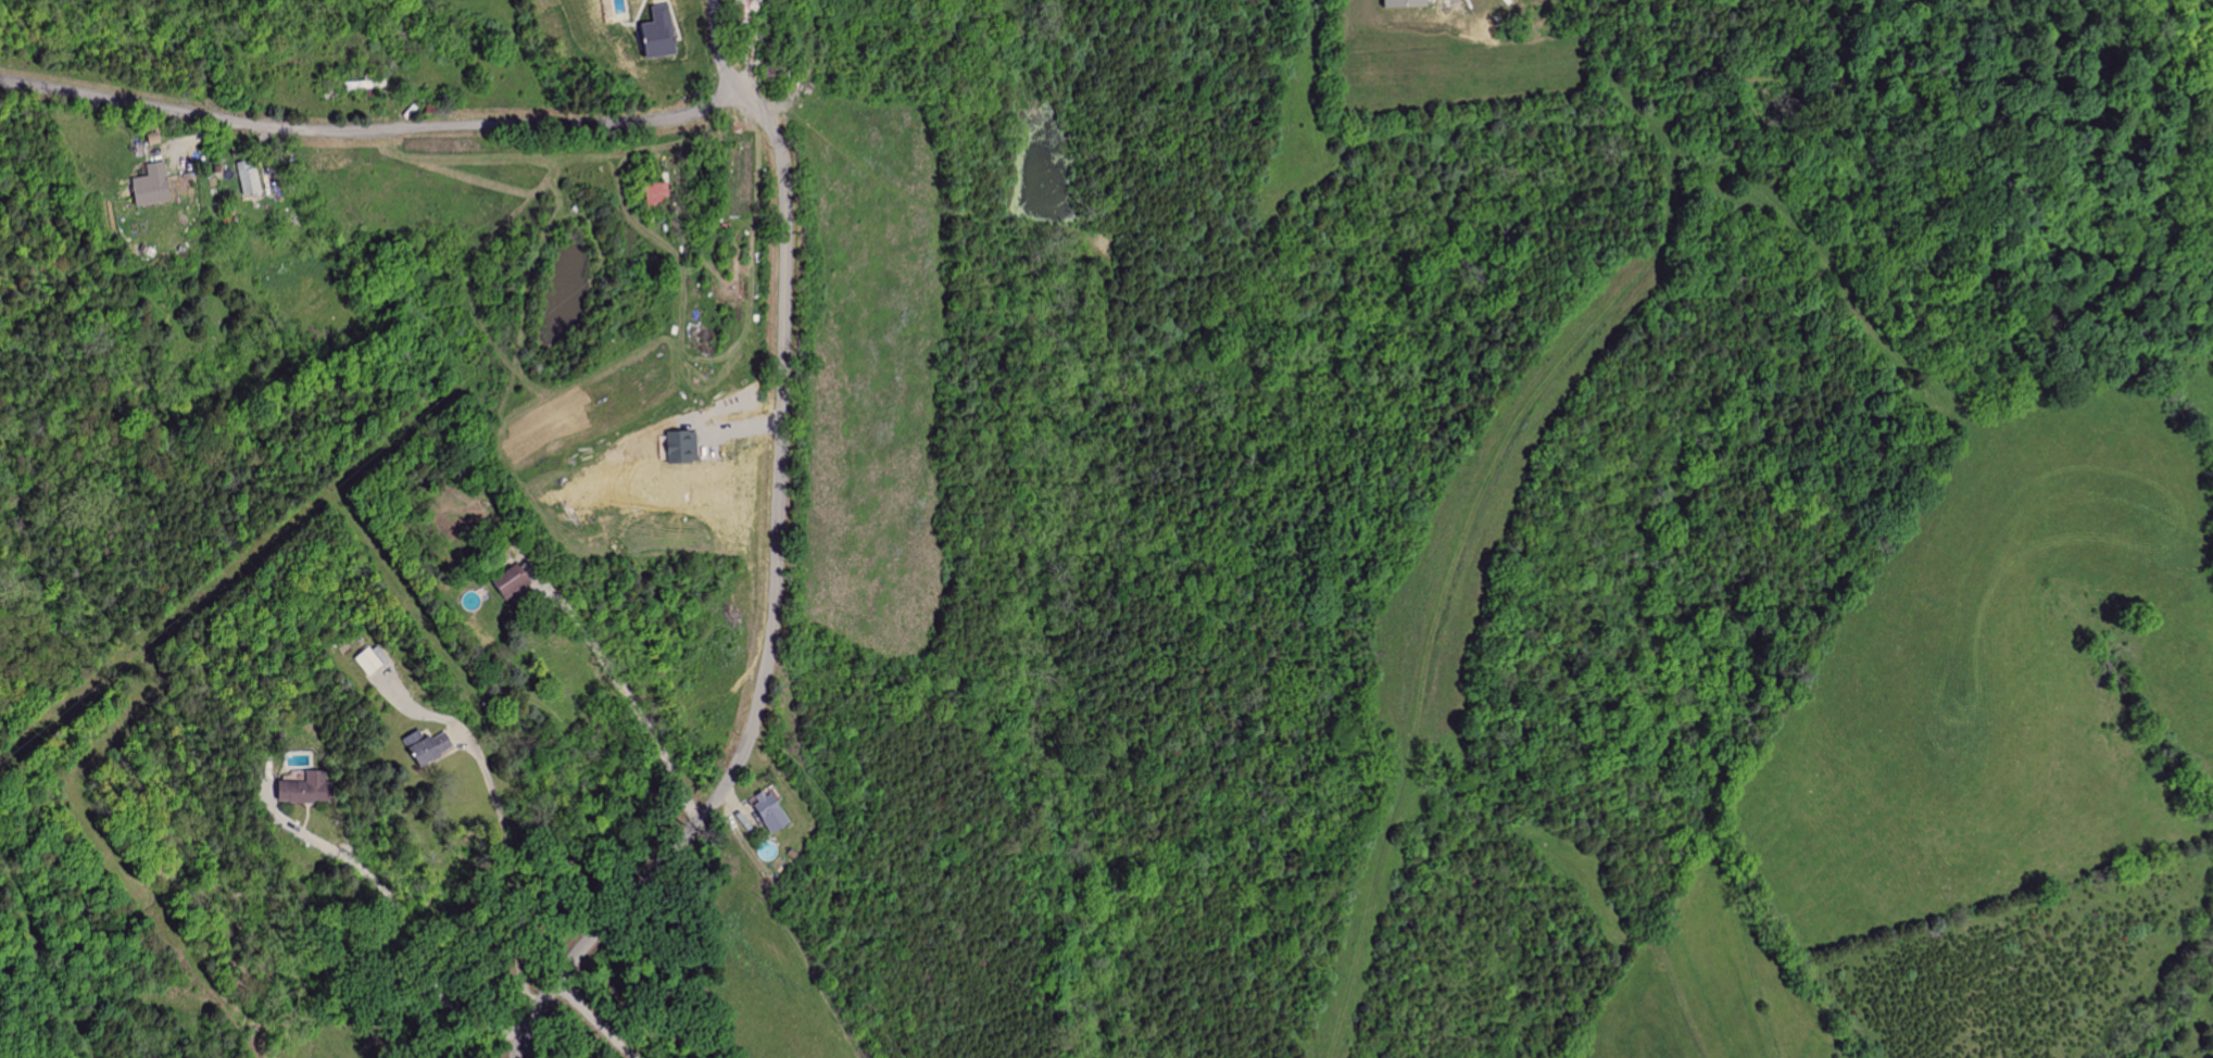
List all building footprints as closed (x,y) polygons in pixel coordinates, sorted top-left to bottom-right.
[(630,58),(669,54),(665,4),(643,5),(645,21),(627,23),(630,58)] [(266,191),(258,158),(240,162),(248,195),(266,191)] [(140,206),(174,201),(167,160),(148,163),(150,175),(135,177),(140,206)] [(660,462),(690,462),(690,431),(659,431),(660,462)] [(517,562),(493,583),(509,601),(533,581),(517,562)] [(356,658),(371,677),(386,665),(372,646),(356,658)] [(406,738),(419,767),(458,749),(449,730),(428,740),(423,730),(406,738)] [(280,803),(318,803),(318,782),(324,782),(324,773),(306,772),(306,780),(280,780),(280,803)]
